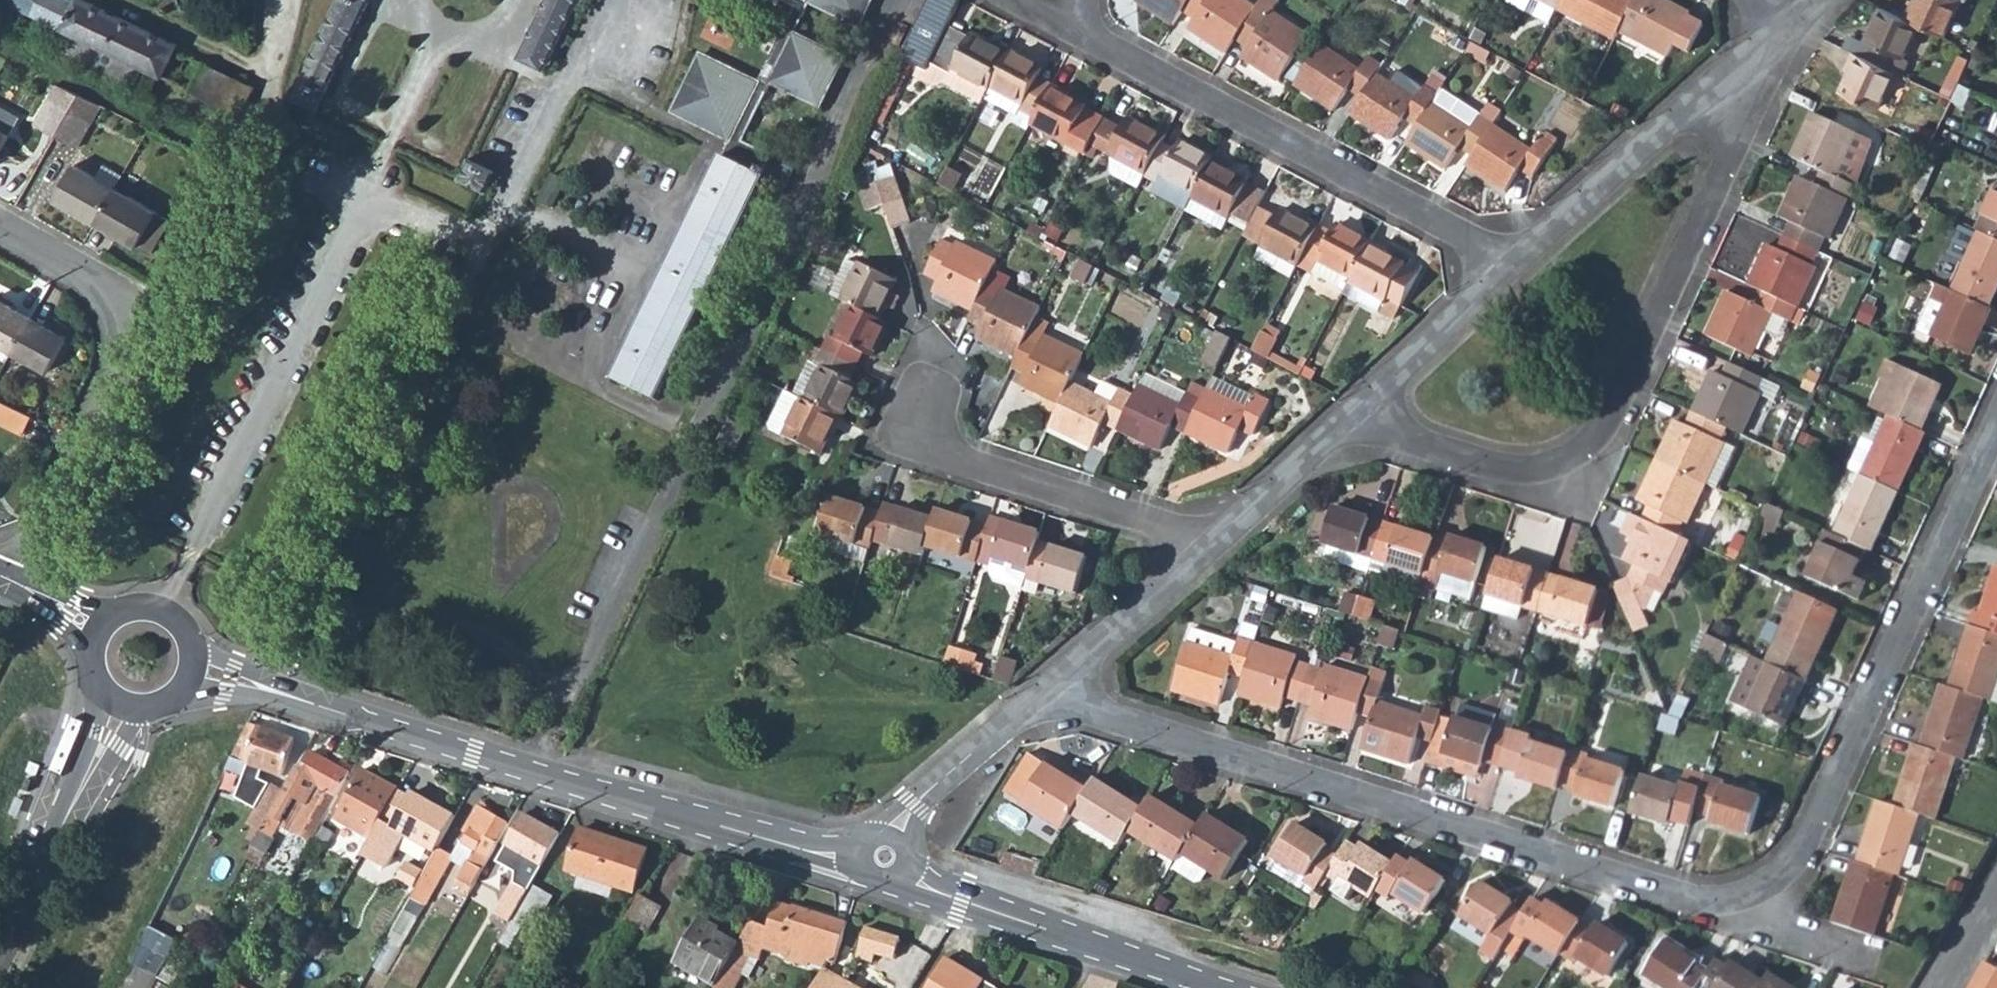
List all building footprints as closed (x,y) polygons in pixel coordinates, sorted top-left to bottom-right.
[(187,89),(218,104),(216,69),(175,50),(177,45),(138,26),(81,0),(74,0),(73,0),(1,0),(187,89)] [(290,98),(316,110),(370,0),(337,0),(290,98)] [(516,58),(544,71),(577,0),(543,0),(516,58)] [(720,138),(722,133),(732,138),(729,143),(615,380),(657,400),(764,179),(785,188),(799,159),(778,148),(773,157),(742,142),(771,83),(820,108),(843,58),(794,35),(808,4),(858,27),(872,0),(778,0),(795,8),(758,84),(700,56),(672,114),(720,138)] [(899,59),(926,73),(961,0),(929,0),(899,59)] [(1137,2),(1174,26),(1184,11),(1191,0),(1138,0),(1137,2)] [(1184,11),(1197,19),(1190,29),(1227,53),(1236,39),(1255,10),(1239,0),(1191,0),(1184,11)] [(1236,39),(1249,47),(1243,57),(1279,81),(1308,37),(1273,14),(1279,3),(1275,0),(1262,0),(1255,10),(1236,39)] [(1542,0),(1510,0),(1540,16),(1547,3),(1542,0)] [(1547,3),(1558,9),(1563,0),(1542,0),(1547,3)] [(1558,9),(1615,39),(1619,31),(1634,2),(1631,0),(1563,0),(1558,9)] [(1619,31),(1668,56),(1674,46),(1688,53),(1702,26),(1688,18),(1690,14),(1663,0),(1635,0),(1634,2),(1619,31)] [(1902,16),(1918,23),(1941,35),(1957,0),(1914,0),(1914,1),(1912,0),(1909,0),(1902,16)] [(1873,45),(1867,58),(1893,70),(1901,74),(1908,60),(1902,58),(1918,23),(1902,16),(1880,6),(1864,40),(1873,45)] [(952,28),(934,65),(930,72),(947,81),(984,99),(989,90),(1008,52),(991,43),(989,46),(970,36),(969,37),(952,28)] [(1472,42),(1466,50),(1482,62),(1489,51),(1472,42)] [(1321,45),(1295,84),(1335,111),(1349,89),(1363,97),(1382,66),(1368,57),(1360,70),(1321,45)] [(984,99),(984,100),(1008,113),(1031,126),(1051,87),(1038,80),(1043,71),(1008,52),(989,90),(984,99)] [(1867,58),(1853,52),(1844,70),(1849,72),(1840,92),(1875,108),(1893,70),(1867,58)] [(1956,88),(1969,56),(1960,52),(1947,85),(1956,88)] [(1363,97),(1351,114),(1390,140),(1405,118),(1417,126),(1441,90),(1443,85),(1431,77),(1423,89),(1384,63),(1382,66),(1363,97)] [(254,88),(216,69),(218,104),(241,115),(254,88)] [(984,100),(984,99),(947,81),(930,72),(926,81),(918,78),(914,86),(934,95),(941,93),(978,112),(984,100)] [(58,84),(36,124),(56,135),(79,94),(58,84)] [(1051,87),(1031,126),(1067,144),(1085,154),(1103,120),(1086,111),(1087,109),(1067,99),(1069,96),(1051,87)] [(1417,126),(1406,143),(1445,169),(1461,147),(1473,155),(1491,127),(1500,114),(1488,106),(1481,117),(1441,90),(1417,126)] [(79,94),(56,135),(77,147),(92,121),(85,117),(94,102),(79,94)] [(94,102),(85,117),(92,121),(102,105),(94,102)] [(1821,171),(1816,185),(1848,200),(1854,185),(1837,177),(1857,133),(1812,112),(1791,157),(1821,171)] [(1109,155),(1115,157),(1146,174),(1161,144),(1166,136),(1148,126),(1146,130),(1127,120),(1109,155)] [(1473,155),(1466,165),(1506,191),(1521,169),(1533,176),(1557,140),(1547,133),(1542,140),(1540,138),(1530,152),(1491,127),(1473,155)] [(10,135),(0,129),(0,152),(10,135)] [(722,133),(720,138),(729,143),(732,138),(722,133)] [(1146,174),(1145,176),(1159,184),(1153,195),(1185,212),(1186,210),(1212,160),(1180,143),(1175,151),(1161,144),(1146,174)] [(1115,157),(1113,174),(1139,188),(1145,176),(1146,174),(1115,157)] [(461,175),(458,180),(479,190),(485,193),(494,172),(468,159),(461,175)] [(1230,170),(1212,160),(1186,210),(1223,230),(1231,215),(1250,225),(1258,209),(1267,193),(1228,173),(1230,170)] [(876,161),(871,163),(879,184),(895,178),(890,167),(879,170),(876,161)] [(857,178),(861,191),(879,184),(871,163),(864,166),(868,174),(857,178)] [(56,197),(96,220),(115,189),(98,179),(74,165),(56,197)] [(105,166),(98,179),(115,189),(122,176),(105,166)] [(949,168),(939,185),(954,193),(963,176),(949,168)] [(122,176),(115,189),(156,212),(165,195),(124,172),(122,176)] [(1790,222),(1784,235),(1817,251),(1823,238),(1829,240),(1848,200),(1816,185),(1798,177),(1779,218),(1790,222)] [(895,178),(879,184),(886,205),(903,199),(895,178)] [(879,184),(861,191),(869,211),(886,205),(879,184)] [(1976,229),(1979,231),(1996,239),(1996,184),(1976,229)] [(115,189),(96,220),(137,244),(156,212),(115,189)] [(886,205),(895,229),(911,223),(903,199),(886,205)] [(1264,211),(1258,209),(1250,225),(1244,237),(1248,239),(1264,211)] [(1277,218),(1264,211),(1248,239),(1298,265),(1319,227),(1302,219),(1300,223),(1280,212),(1277,218)] [(1319,227),(1298,265),(1345,290),(1369,243),(1337,226),(1332,235),(1319,227)] [(1952,291),(1987,307),(1996,286),(1996,239),(1979,231),(1952,291)] [(1766,245),(1747,285),(1763,291),(1771,295),(1797,307),(1815,267),(1811,265),(1817,251),(1784,235),(1777,250),(1766,245)] [(1093,240),(1085,254),(1096,260),(1104,246),(1093,240)] [(934,291),(973,311),(978,302),(991,276),(997,263),(957,244),(955,247),(942,242),(927,273),(939,280),(934,291)] [(1345,290),(1342,295),(1378,315),(1387,299),(1402,306),(1418,275),(1404,268),(1404,266),(1385,256),(1386,253),(1369,243),(1345,290)] [(849,261),(832,296),(852,306),(882,321),(891,303),(887,301),(896,282),(861,265),(861,266),(849,261)] [(973,311),(969,320),(982,327),(977,338),(1018,358),(1036,319),(1040,310),(1001,291),(1005,283),(991,276),(978,302),(973,311)] [(1771,295),(1763,291),(1756,306),(1726,292),(1706,336),(1752,357),(1771,314),(1789,322),(1797,307),(1771,295)] [(1969,356),(1991,309),(1987,307),(1952,291),(1945,305),(1931,299),(1928,307),(1941,313),(1930,337),(1930,338),(1969,356)] [(12,351),(31,317),(0,300),(0,344),(12,351)] [(831,337),(824,351),(857,367),(863,353),(872,357),(888,324),(882,321),(852,306),(836,339),(831,337)] [(1917,330),(1930,337),(1941,313),(1928,307),(1917,330)] [(31,317),(12,351),(49,371),(67,338),(31,317)] [(1018,358),(1014,367),(1026,373),(1021,384),(1061,403),(1070,384),(1084,356),(1044,337),(1049,326),(1036,319),(1018,358)] [(1202,363),(1217,370),(1232,340),(1217,332),(1215,337),(1203,331),(1199,339),(1211,345),(1202,363)] [(1263,332),(1253,351),(1268,359),(1278,340),(1263,332)] [(822,367),(806,400),(843,418),(859,385),(850,380),(857,367),(824,351),(817,365),(822,367)] [(1893,385),(1880,413),(1889,417),(1919,431),(1940,385),(1886,361),(1878,378),(1883,380),(1893,385)] [(1712,371),(1693,412),(1725,426),(1742,435),(1760,393),(1754,391),(1760,377),(1728,363),(1722,376),(1712,371)] [(1145,374),(1140,386),(1182,406),(1187,395),(1145,374)] [(1778,385),(1760,377),(1754,391),(1760,393),(1772,399),(1778,385)] [(1213,378),(1207,390),(1248,409),(1254,398),(1213,378)] [(1883,380),(1869,408),(1880,413),(1893,385),(1883,380)] [(1101,383),(1095,396),(1113,405),(1119,392),(1101,383)] [(1061,403),(1050,425),(1093,446),(1105,423),(1118,429),(1133,399),(1119,392),(1113,405),(1095,396),(1070,384),(1061,403)] [(1133,399),(1118,429),(1162,450),(1173,427),(1186,432),(1206,391),(1195,386),(1191,393),(1188,392),(1187,395),(1182,406),(1140,386),(1133,399)] [(803,399),(785,390),(769,423),(772,431),(785,437),(803,399)] [(1206,391),(1186,432),(1230,453),(1241,430),(1254,436),(1270,403),(1255,396),(1254,398),(1248,409),(1207,390),(1206,391)] [(23,434),(32,414),(0,399),(0,422),(23,434)] [(803,399),(785,437),(821,454),(831,434),(834,435),(843,418),(806,400),(803,399)] [(1674,420),(1655,461),(1706,484),(1716,460),(1724,443),(1719,440),(1725,426),(1693,412),(1687,425),(1674,420)] [(1889,417),(1861,476),(1897,492),(1924,433),(1919,431),(1889,417)] [(1716,460),(1706,484),(1714,487),(1733,446),(1724,443),(1716,460)] [(1649,507),(1642,520),(1676,536),(1683,522),(1687,524),(1706,484),(1655,461),(1637,501),(1649,507)] [(1861,476),(1833,535),(1865,550),(1870,552),(1897,492),(1861,476)] [(815,549),(866,565),(873,540),(882,513),(831,497),(815,549)] [(882,513),(873,540),(924,555),(926,547),(935,519),(885,504),(882,513)] [(1763,509),(1759,518),(1778,526),(1784,512),(1766,504),(1763,509)] [(1328,545),(1360,555),(1373,559),(1384,524),(1352,514),(1334,508),(1323,543),(1328,545)] [(935,519),(926,547),(977,561),(988,526),(938,510),(935,519)] [(1628,580),(1615,586),(1626,613),(1633,630),(1648,624),(1641,607),(1652,612),(1660,593),(1663,594),(1669,581),(1674,583),(1692,543),(1676,536),(1642,520),(1631,515),(1621,535),(1632,541),(1623,561),(1635,566),(1628,580)] [(991,517),(988,526),(977,561),(993,566),(995,558),(1030,568),(1038,543),(1042,533),(991,517)] [(1759,518),(1753,531),(1765,536),(1768,531),(1774,534),(1778,526),(1759,518)] [(1373,559),(1369,570),(1420,586),(1434,539),(1384,524),(1373,559)] [(1833,535),(1825,531),(1805,577),(1859,601),(1867,583),(1853,577),(1865,550),(1833,535)] [(1434,539),(1420,586),(1434,590),(1437,591),(1438,590),(1470,600),(1487,548),(1437,532),(1434,539)] [(1030,568),(1027,579),(1077,595),(1089,558),(1038,543),(1030,568)] [(1324,558),(1355,570),(1368,574),(1369,570),(1373,559),(1360,555),(1328,545),(1324,558)] [(778,556),(772,576),(789,582),(795,561),(778,556)] [(1024,587),(1027,579),(1030,568),(995,558),(993,566),(992,568),(996,579),(1024,587)] [(1498,560),(1486,595),(1520,606),(1537,611),(1548,576),(1498,560)] [(1969,625),(1996,634),(1996,566),(1981,614),(1973,611),(1969,625)] [(1548,576),(1537,611),(1588,626),(1589,625),(1598,593),(1599,591),(1548,576)] [(1420,586),(1417,594),(1432,598),(1434,590),(1420,586)] [(1798,592),(1765,662),(1806,681),(1839,611),(1798,592)] [(1598,593),(1589,625),(1600,628),(1609,597),(1598,593)] [(1346,594),(1340,611),(1355,616),(1361,598),(1346,594)] [(1520,606),(1486,595),(1482,608),(1516,619),(1520,606)] [(1361,598),(1355,616),(1372,621),(1377,603),(1361,598)] [(1384,625),(1378,644),(1393,649),(1399,629),(1384,625)] [(1949,687),(1983,699),(1989,701),(1996,677),(1996,634),(1969,625),(1949,687)] [(1193,628),(1188,642),(1233,657),(1237,642),(1193,628)] [(1706,635),(1697,654),(1720,664),(1727,649),(1728,645),(1706,635)] [(1233,657),(1188,642),(1173,690),(1219,704),(1229,672),(1244,677),(1254,643),(1254,642),(1239,637),(1237,642),(1233,657)] [(1244,677),(1238,694),(1281,708),(1285,696),(1298,700),(1308,666),(1295,662),(1296,657),(1254,643),(1244,677)] [(1728,645),(1727,649),(1750,660),(1752,656),(1728,645)] [(972,659),(948,651),(944,665),(967,673),(971,663),(972,659)] [(1752,656),(1750,660),(1731,702),(1785,725),(1806,681),(1765,662),(1752,656)] [(1002,657),(995,682),(1009,686),(1017,662),(1002,657)] [(980,667),(971,663),(967,673),(977,676),(980,667)] [(1308,666),(1298,700),(1313,705),(1310,717),(1352,730),(1358,712),(1368,679),(1325,666),(1324,671),(1308,666)] [(1368,679),(1358,712),(1371,717),(1362,748),(1408,763),(1416,736),(1430,741),(1440,711),(1425,706),(1423,716),(1377,701),(1386,675),(1371,670),(1368,679)] [(1941,685),(1922,746),(1956,758),(1962,760),(1983,699),(1949,687),(1941,685)] [(1453,721),(1443,751),(1482,764),(1484,759),(1501,765),(1512,731),(1494,725),(1497,715),(1462,703),(1457,719),(1454,718),(1453,721)] [(1482,764),(1443,751),(1453,721),(1441,717),(1428,760),(1477,776),(1482,764)] [(229,765),(226,770),(244,776),(249,764),(283,776),(296,738),(249,723),(229,765)] [(1512,731),(1501,765),(1518,771),(1517,776),(1557,788),(1559,783),(1568,754),(1529,742),(1531,737),(1512,731)] [(1899,788),(1893,805),(1919,813),(1936,818),(1956,758),(1922,746),(1914,744),(1899,788)] [(1568,754),(1559,783),(1576,789),(1575,794),(1614,806),(1625,772),(1587,760),(1588,755),(1570,749),(1568,754)] [(350,772),(314,751),(304,769),(301,774),(295,770),(293,774),(285,789),(262,831),(250,853),(263,861),(277,837),(276,834),(286,817),(297,823),(294,828),(314,840),(323,823),(338,795),(337,794),(350,772)] [(1005,793),(1064,830),(1073,815),(1089,791),(1060,774),(1030,755),(1005,793)] [(364,769),(337,819),(372,838),(378,827),(382,821),(399,789),(364,769)] [(1699,789),(1692,811),(1711,817),(1710,822),(1749,833),(1760,798),(1723,786),(1723,782),(1704,776),(1699,789)] [(1642,777),(1630,812),(1670,824),(1671,819),(1689,824),(1692,811),(1699,789),(1681,784),(1680,789),(1642,777)] [(221,781),(209,805),(230,815),(233,808),(222,802),(231,785),(221,781)] [(1089,791),(1073,815),(1121,845),(1129,833),(1143,811),(1096,781),(1089,791)] [(249,823),(262,831),(285,789),(272,782),(249,823)] [(412,796),(399,789),(382,821),(372,838),(364,853),(388,866),(405,833),(436,851),(439,847),(456,815),(415,792),(412,796)] [(1143,811),(1129,833),(1178,863),(1183,855),(1199,829),(1150,799),(1143,811)] [(1878,800),(1857,862),(1894,873),(1899,875),(1919,813),(1893,805),(1878,800)] [(461,878),(475,885),(510,823),(479,806),(465,830),(469,832),(464,842),(477,851),(461,878)] [(523,876),(535,882),(544,867),(543,864),(560,833),(525,814),(508,845),(525,856),(519,865),(527,869),(523,876)] [(1248,842),(1206,816),(1199,829),(1183,855),(1178,863),(1173,869),(1195,883),(1201,882),(1208,870),(1224,880),(1248,842)] [(323,823),(314,840),(324,846),(335,830),(323,823)] [(1294,824),(1274,858),(1306,878),(1304,883),(1315,891),(1325,875),(1336,856),(1324,848),(1326,845),(1294,824)] [(570,871),(581,874),(615,885),(635,892),(648,849),(584,830),(570,871)] [(1358,849),(1345,841),(1336,856),(1325,875),(1338,882),(1333,891),(1348,900),(1356,887),(1372,897),(1392,865),(1361,845),(1358,849)] [(436,851),(422,877),(438,885),(454,855),(439,847),(436,851)] [(1392,865),(1377,891),(1389,899),(1392,894),(1424,913),(1443,880),(1411,861),(1409,865),(1397,857),(1392,865)] [(1274,858),(1266,870),(1311,898),(1315,891),(1304,883),(1306,878),(1274,858)] [(1853,860),(1833,923),(1863,933),(1873,937),(1894,873),(1857,862),(1853,860)] [(408,864),(400,878),(413,885),(421,871),(408,864)] [(615,885),(581,874),(577,887),(611,897),(615,885)] [(421,879),(414,890),(430,899),(437,888),(421,879)] [(1489,940),(1501,948),(1511,932),(1522,913),(1511,907),(1513,903),(1481,883),(1452,929),(1484,950),(1489,940)] [(499,913),(512,921),(529,892),(516,884),(499,913)] [(512,921),(501,941),(512,947),(527,921),(536,926),(553,896),(533,884),(529,892),(512,921)] [(642,894),(628,919),(647,931),(662,906),(642,894)] [(1522,913),(1511,932),(1524,940),(1526,936),(1559,956),(1560,954),(1579,922),(1546,902),(1544,906),(1531,898),(1522,913)] [(717,987),(736,987),(754,956),(761,960),(765,947),(826,966),(830,961),(836,965),(850,922),(825,914),(796,906),(795,908),(778,902),(776,907),(771,927),(755,921),(742,943),(718,987),(717,987)] [(704,918),(678,964),(718,987),(742,943),(720,931),(721,927),(704,918)] [(1579,922),(1560,954),(1573,962),(1575,958),(1607,978),(1628,944),(1595,924),(1593,928),(1580,920),(1579,922)] [(133,962),(159,977),(175,948),(180,940),(152,924),(133,962)] [(859,957),(874,961),(876,953),(896,958),(902,938),(868,927),(859,957)] [(1706,973),(1695,967),(1697,962),(1664,941),(1644,975),(1664,987),(1697,987),(1706,973)] [(175,948),(159,977),(173,985),(189,956),(175,948)] [(999,987),(948,959),(930,987),(999,987)] [(1715,959),(1706,973),(1697,987),(1759,987),(1763,982),(1730,962),(1727,966),(1715,959)] [(1968,987),(1996,987),(1996,971),(1985,964),(1977,978),(1974,977),(1968,987)] [(826,967),(814,987),(861,987),(826,967)] [(1759,987),(1789,987),(1767,975),(1763,982),(1759,987)] [(235,980),(231,987),(251,987),(235,980)]
